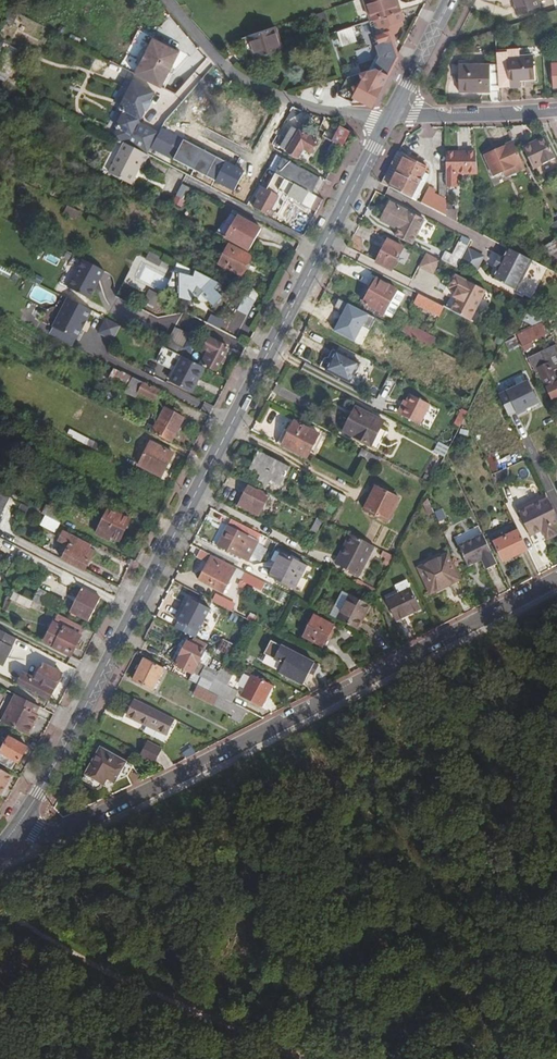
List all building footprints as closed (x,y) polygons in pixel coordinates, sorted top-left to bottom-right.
[(371,21),(400,11),(400,10),(396,0),(364,0),(371,21)] [(516,14),(540,6),(538,0),(512,0),(516,14)] [(400,11),(371,21),(370,21),(377,44),(395,38),(394,33),(397,32),(400,26),(398,22),(404,20),(401,11),(400,11)] [(248,36),(256,58),(283,49),(276,26),(248,36)] [(334,46),(355,44),(354,28),(332,30),(334,46)] [(135,74),(157,85),(175,49),(154,38),(149,46),(139,66),(135,74)] [(139,66),(149,46),(146,47),(144,49),(141,52),(140,55),(139,57),(138,60),(138,63),(139,66)] [(496,52),(499,88),(510,88),(510,81),(520,80),(534,79),(532,54),(519,56),(518,48),(506,49),(506,51),(496,52)] [(490,64),(458,64),(458,91),(490,91),(490,64)] [(362,83),(349,76),(339,95),(352,102),(355,97),(372,106),(388,75),(375,68),(368,71),(362,83)] [(119,130),(116,138),(148,152),(157,132),(138,123),(152,91),(127,80),(107,125),(119,130)] [(336,124),(328,141),(340,147),(348,130),(336,124)] [(299,132),(287,151),(298,158),(303,150),(310,153),(317,142),(299,132)] [(546,141),(545,139),(532,145),(533,147),(546,141)] [(183,141),(173,160),(233,191),(243,173),(183,141)] [(533,147),(532,145),(523,148),(533,170),(555,160),(546,141),(533,147)] [(148,156),(147,155),(124,143),(108,173),(131,185),(136,175),(133,173),(139,162),(142,163),(144,164),(148,156)] [(524,167),(512,143),(484,156),(493,176),(503,171),(513,166),(515,171),(524,167)] [(397,153),(379,183),(388,188),(405,157),(397,153)] [(474,153),(445,153),(446,173),(446,187),(457,187),(457,174),(475,173),(474,153)] [(406,157),(405,157),(388,188),(416,202),(428,175),(427,175),(428,172),(425,171),(427,168),(423,166),(424,164),(407,155),(406,157)] [(275,174),(311,192),(318,179),(283,159),(275,174)] [(133,173),(136,175),(142,163),(139,162),(133,173)] [(513,166),(503,171),(505,176),(515,171),(513,166)] [(311,192),(275,174),(271,180),(280,185),(277,191),(309,208),(316,195),(311,192)] [(179,208),(186,186),(179,184),(171,205),(179,208)] [(429,188),(421,204),(446,217),(446,201),(439,197),(434,195),(435,191),(429,188)] [(277,198),(261,189),(256,198),(258,199),(253,208),(270,217),(273,212),(270,211),(277,198)] [(425,221),(417,217),(388,202),(379,221),(398,230),(394,237),(412,246),(416,238),(412,236),(415,230),(419,232),(425,221)] [(67,207),(65,215),(76,219),(79,211),(67,207)] [(225,237),(237,216),(231,212),(218,234),(225,237)] [(261,229),(237,216),(225,237),(244,248),(252,236),(256,238),(261,229)] [(244,248),(249,251),(256,238),(252,236),(244,248)] [(462,236),(459,242),(467,246),(471,240),(462,236)] [(388,240),(375,262),(375,263),(390,272),(391,270),(396,261),(404,265),(410,254),(401,250),(402,248),(388,240)] [(543,247),(553,267),(556,266),(556,241),(556,240),(543,247)] [(456,269),(467,246),(459,242),(453,255),(446,252),(441,261),(456,269)] [(251,256),(228,244),(224,253),(222,256),(218,264),(241,276),(251,256)] [(533,261),(509,249),(503,261),(501,260),(498,268),(499,269),(494,280),(517,292),(533,261)] [(494,268),(500,256),(491,252),(485,263),(494,268)] [(417,268),(432,273),(438,258),(423,253),(417,268)] [(82,258),(73,289),(97,296),(106,266),(82,258)] [(152,286),(164,292),(171,277),(133,258),(121,282),(148,295),(152,286)] [(62,281),(71,285),(79,267),(69,263),(62,281)] [(218,283),(196,272),(194,279),(180,275),(180,298),(191,301),(195,296),(198,299),(202,295),(212,304),(220,296),(213,289),(218,283)] [(450,311),(469,321),(484,290),(454,275),(447,288),(455,292),(452,297),(455,299),(450,311)] [(383,314),(396,290),(376,278),(362,303),(383,314)] [(244,284),(239,294),(254,302),(259,292),(244,284)] [(404,294),(396,290),(383,314),(391,319),(404,294)] [(436,322),(443,307),(418,295),(414,303),(428,311),(425,317),(436,322)] [(67,296),(54,327),(81,338),(94,307),(67,296)] [(128,308),(113,300),(108,310),(123,318),(128,308)] [(207,324),(187,314),(183,321),(203,331),(207,324)] [(112,340),(119,326),(103,317),(95,332),(112,340)] [(400,331),(440,352),(445,343),(404,322),(400,331)] [(531,342),(547,334),(541,323),(516,335),(523,349),(532,345),(531,342)] [(142,337),(175,353),(178,347),(168,342),(173,331),(166,327),(163,334),(148,327),(142,337)] [(513,337),(503,342),(508,351),(518,346),(513,337)] [(227,347),(209,338),(203,349),(207,351),(201,363),(215,371),(227,347)] [(326,356),(329,349),(312,340),(308,347),(326,356)] [(175,353),(182,357),(188,360),(191,354),(178,347),(175,353)] [(118,348),(109,365),(125,373),(134,356),(118,348)] [(524,352),(535,374),(538,372),(551,400),(556,397),(556,377),(550,362),(548,362),(543,351),(535,355),(532,349),(524,352)] [(336,351),(326,370),(349,383),(359,363),(336,351)] [(143,382),(155,388),(163,371),(134,356),(125,373),(132,377),(143,382)] [(198,379),(203,368),(188,360),(182,357),(169,382),(191,393),(195,384),(198,379)] [(143,382),(132,377),(124,393),(134,398),(138,392),(143,382)] [(507,402),(500,405),(506,417),(537,402),(526,379),(502,390),(507,402)] [(143,382),(138,392),(155,401),(160,391),(155,388),(143,382)] [(429,404),(409,394),(399,414),(419,424),(429,404)] [(384,421),(355,407),(342,432),(370,446),(384,421)] [(164,408),(152,432),(171,442),(184,417),(164,408)] [(453,424),(458,427),(463,417),(466,411),(461,408),(453,424)] [(37,424),(29,420),(24,427),(33,432),(37,424)] [(293,421),(281,446),(306,458),(318,434),(293,421)] [(461,426),(456,436),(463,440),(469,430),(461,426)] [(76,440),(85,444),(88,439),(79,434),(76,440)] [(161,477),(173,453),(150,442),(149,444),(146,442),(137,459),(140,461),(138,465),(161,477)] [(433,451),(443,456),(448,447),(437,442),(433,451)] [(111,470),(116,461),(85,445),(83,449),(93,454),(90,460),(111,470)] [(366,460),(370,452),(361,448),(357,456),(366,460)] [(289,468),(258,452),(249,469),(259,474),(257,480),(267,485),(264,490),(274,496),(289,469),(289,468)] [(379,457),(370,452),(366,460),(375,465),(379,457)] [(302,474),(293,470),(287,480),(296,485),(302,474)] [(164,485),(143,474),(140,480),(149,485),(148,487),(160,493),(164,485)] [(81,488),(68,482),(63,493),(75,499),(81,488)] [(242,501),(242,502),(260,512),(268,496),(257,490),(257,492),(247,487),(240,500),(242,501)] [(398,499),(375,487),(363,510),(386,522),(398,499)] [(329,490),(327,495),(343,502),(345,497),(329,490)] [(0,492),(0,514),(9,497),(0,492)] [(95,499),(82,492),(78,500),(91,507),(95,499)] [(556,523),(556,517),(548,499),(519,513),(529,536),(538,531),(537,529),(541,528),(542,530),(546,540),(556,534),(556,533),(553,524),(556,523)] [(432,508),(428,501),(422,503),(426,511),(432,508)] [(257,517),(260,512),(242,502),(239,508),(257,517)] [(46,505),(42,514),(61,524),(65,515),(46,505)] [(130,519),(109,508),(95,533),(109,540),(111,537),(119,541),(130,519)] [(438,522),(446,518),(440,508),(432,512),(438,522)] [(309,531),(316,534),(321,520),(314,518),(309,531)] [(248,536),(258,542),(261,535),(230,519),(219,542),(223,544),(228,547),(226,551),(240,558),(243,553),(240,552),(248,536)] [(527,550),(517,529),(493,541),(502,562),(527,550)] [(84,571),(84,570),(94,551),(88,548),(90,544),(63,531),(58,541),(68,546),(61,559),(84,571)] [(350,534),(344,546),(348,547),(344,555),(365,565),(375,547),(350,534)] [(486,569),(496,564),(482,534),(457,546),(467,566),(481,559),(486,569)] [(243,553),(240,558),(248,562),(258,542),(248,536),(240,552),(243,553)] [(236,568),(200,550),(196,558),(207,563),(199,580),(223,593),(236,568)] [(280,553),(273,568),(275,570),(283,555),(280,553)] [(338,566),(344,555),(340,553),(334,564),(338,566)] [(305,565),(283,555),(275,570),(273,568),(268,577),(292,590),(305,565)] [(365,565),(344,555),(338,566),(358,576),(365,565)] [(418,568),(429,591),(447,583),(448,585),(459,580),(447,555),(418,568)] [(261,581),(239,570),(235,578),(257,588),(261,581)] [(394,585),(398,594),(410,589),(406,580),(394,585)] [(39,588),(32,601),(58,613),(64,601),(39,588)] [(100,597),(82,588),(70,611),(87,621),(100,597)] [(398,594),(385,600),(395,621),(420,609),(410,589),(398,594)] [(32,601),(14,591),(11,599),(29,608),(32,601)] [(213,594),(210,602),(231,610),(234,602),(213,594)] [(336,620),(356,630),(369,605),(349,595),(336,620)] [(188,599),(177,621),(198,632),(209,610),(188,599)] [(314,616),(303,637),(322,647),(333,625),(314,616)] [(198,632),(177,621),(174,627),(195,638),(198,632)] [(64,627),(53,647),(70,656),(80,635),(64,627)] [(0,631),(0,666),(2,668),(3,666),(8,658),(13,647),(11,647),(15,638),(0,631)] [(232,658),(237,647),(223,640),(218,650),(227,655),(232,658)] [(308,672),(313,663),(270,640),(262,654),(280,664),(276,671),(301,684),(308,672)] [(192,673),(203,652),(186,643),(177,660),(175,664),(191,673),(191,672),(192,673)] [(210,655),(203,652),(192,673),(199,676),(210,655)] [(163,668),(144,658),(133,680),(152,690),(163,668)] [(318,666),(313,663),(308,672),(313,675),(318,666)] [(22,675),(17,685),(47,701),(62,673),(43,664),(34,681),(22,675)] [(232,676),(220,669),(213,683),(208,691),(232,703),(238,692),(227,686),(232,676)] [(208,691),(213,683),(199,676),(192,673),(191,672),(191,673),(187,680),(197,685),(208,691)] [(273,686),(251,676),(240,697),(262,708),(273,686)] [(208,691),(197,685),(193,695),(232,715),(230,719),(240,724),(247,710),(232,703),(208,691)] [(1,721),(27,735),(32,726),(29,724),(34,715),(38,707),(15,695),(13,698),(1,721)] [(174,719),(135,699),(127,714),(166,734),(174,719)] [(11,769),(15,762),(18,763),(27,747),(8,736),(0,751),(0,753),(0,754),(0,763),(11,769)] [(54,739),(51,737),(46,748),(49,749),(54,739)] [(161,750),(146,742),(138,757),(153,764),(161,750)] [(178,754),(181,761),(196,753),(193,747),(178,754)] [(132,766),(99,748),(85,774),(103,784),(106,779),(114,783),(116,780),(127,775),(132,766)] [(10,775),(0,769),(0,793),(1,794),(10,775)]
